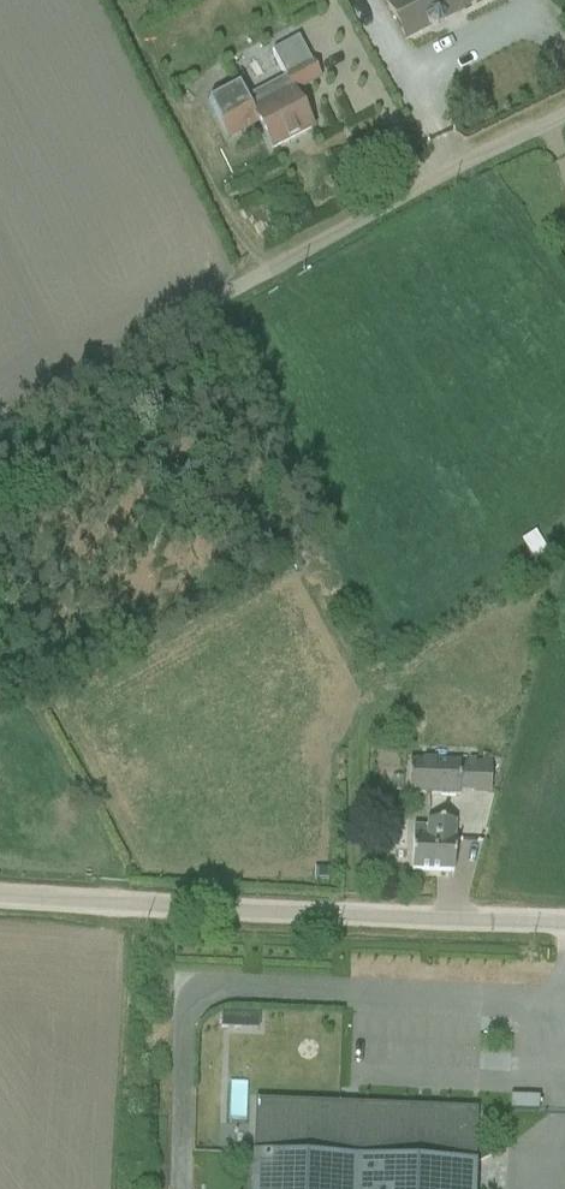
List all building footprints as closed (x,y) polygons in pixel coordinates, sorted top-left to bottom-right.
[(491,0),(383,0),(405,42),(428,30),(435,32),(441,29),(443,23),(440,17),(455,9),(459,17),(491,0)] [(271,151),(311,131),(293,97),(321,82),(312,65),(311,66),(297,42),(271,56),(285,82),(246,102),(237,89),(208,105),(219,127),(218,128),(227,145),(259,128),(271,151)] [(459,763),(459,764),(409,763),(409,797),(458,798),(458,794),(490,795),(491,764),(474,764),(474,762),(467,762),(467,763),(459,763)] [(411,873),(453,874),(454,825),(426,824),(425,831),(412,831),(411,873)] [(221,1030),(258,1031),(258,1017),(222,1016),(221,1030)] [(252,1156),(473,1166),(476,1111),(254,1103),(252,1156)] [(252,1156),(251,1188),(472,1188),(473,1166),(252,1156)]
